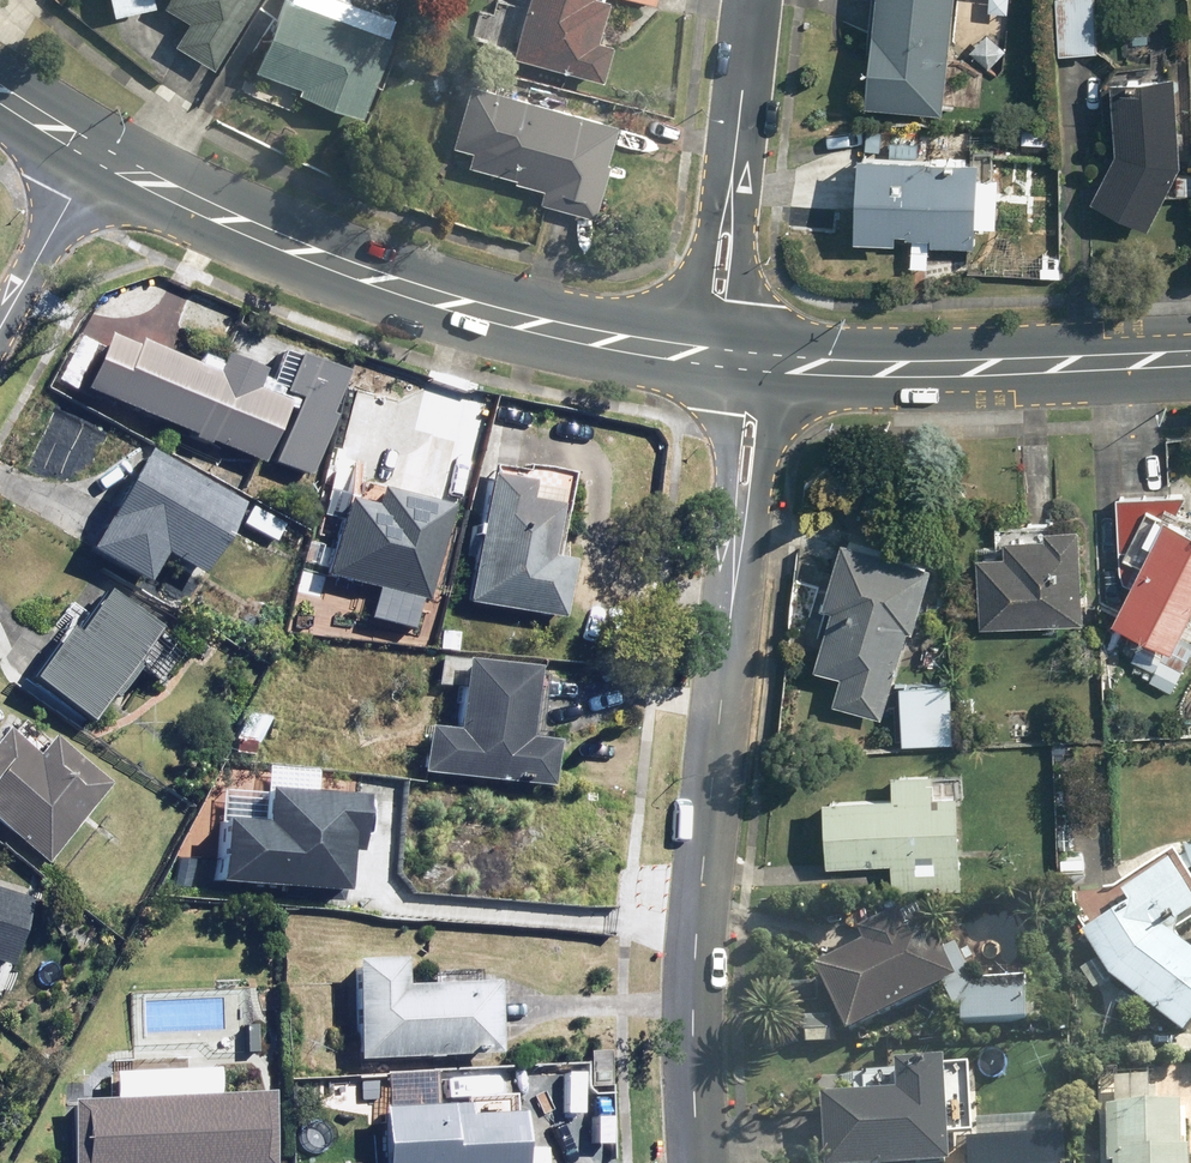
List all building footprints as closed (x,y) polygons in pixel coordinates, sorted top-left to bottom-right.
[(253,0),(161,0),(157,6),(187,24),(172,48),(210,71),(253,0)] [(284,0),(271,0),(244,71),(294,90),(292,94),(356,118),(386,39),(284,0)] [(508,59),(596,80),(604,46),(589,42),(598,2),(591,0),(522,0),(508,59)] [(861,107),(937,114),(947,0),(870,0),(861,107)] [(1092,0),(1055,0),(1057,56),(1093,55),(1092,0)] [(1006,51),(987,31),(965,54),(984,73),(1006,51)] [(1174,166),(1169,75),(1106,79),(1110,150),(1086,199),(1147,229),(1177,167),(1174,166)] [(584,95),(577,118),(464,87),(448,146),(472,152),(466,173),(530,191),(527,202),(585,218),(610,127),(603,125),(609,102),(584,95)] [(962,160),(848,155),(844,241),(888,243),(889,237),(909,238),(907,273),(924,274),(926,242),(972,244),(972,225),(990,226),(994,151),(962,150),(962,160)] [(115,331),(91,386),(267,462),(293,402),(260,387),(269,366),(232,350),(223,370),(143,336),(141,342),(115,331)] [(167,549),(207,573),(251,502),(156,444),(91,550),(147,584),(167,549)] [(367,614),(410,624),(439,504),(364,486),(369,463),(343,457),(313,581),(372,595),(367,614)] [(480,482),(472,481),(456,611),(554,623),(562,564),(554,563),(566,469),(521,463),(520,473),(482,468),(480,482)] [(287,523),(256,505),(245,523),(277,541),(287,523)] [(1136,637),(1126,659),(1148,668),(1142,681),(1170,694),(1190,647),(1170,637),(1190,592),(1190,533),(1155,516),(1106,623),(1136,637)] [(976,628),(1078,623),(1073,520),(992,524),(993,543),(973,544),(976,628)] [(874,719),(921,568),(832,540),(810,610),(828,616),(812,666),(837,673),(827,704),(874,719)] [(64,632),(35,677),(99,719),(114,696),(118,699),(138,669),(168,689),(192,652),(161,632),(167,623),(109,585),(91,612),(73,601),(56,627),(64,632)] [(429,724),(424,781),(540,790),(544,745),(514,742),(519,675),(449,670),(445,725),(429,724)] [(255,758),(272,717),(250,707),(232,748),(255,758)] [(1182,718),(1182,738),(1190,738),(1190,717),(1182,718)] [(0,744),(0,819),(48,863),(117,788),(59,735),(45,750),(17,725),(0,744)] [(891,888),(954,888),(954,775),(893,775),(893,800),(819,800),(819,863),(891,863),(891,888)] [(221,820),(217,881),(345,889),(347,856),(360,857),(364,794),(268,788),(266,823),(221,820)] [(1082,881),(1081,846),(1056,847),(1056,882),(1082,881)] [(1082,933),(1074,938),(1102,987),(1176,1047),(1190,1029),(1190,953),(1170,936),(1190,924),(1190,897),(1166,853),(1106,887),(1075,887),(1072,916),(1082,933)] [(17,969),(40,889),(0,877),(0,964),(17,969)] [(837,1042),(946,991),(911,915),(848,944),(854,957),(805,980),(824,1019),(799,1020),(801,1047),(837,1045),(837,1042)] [(411,957),(359,958),(361,1057),(504,1055),(503,981),(412,983),(411,957)] [(1023,1027),(1022,983),(956,984),(957,1029),(1023,1027)] [(264,1022),(235,1020),(233,1054),(262,1056),(264,1022)] [(119,1093),(77,1093),(78,1162),(280,1162),(279,1090),(222,1091),(222,1067),(119,1068),(119,1093)] [(970,1067),(847,1068),(847,1106),(814,1106),(814,1162),(942,1162),(942,1142),(970,1141),(970,1067)] [(1182,1117),(1153,1117),(1153,1085),(1094,1086),(1095,1162),(1183,1162),(1182,1117)] [(386,1095),(387,1162),(530,1162),(529,1112),(473,1113),(473,1101),(421,1102),(421,1094),(386,1095)]
